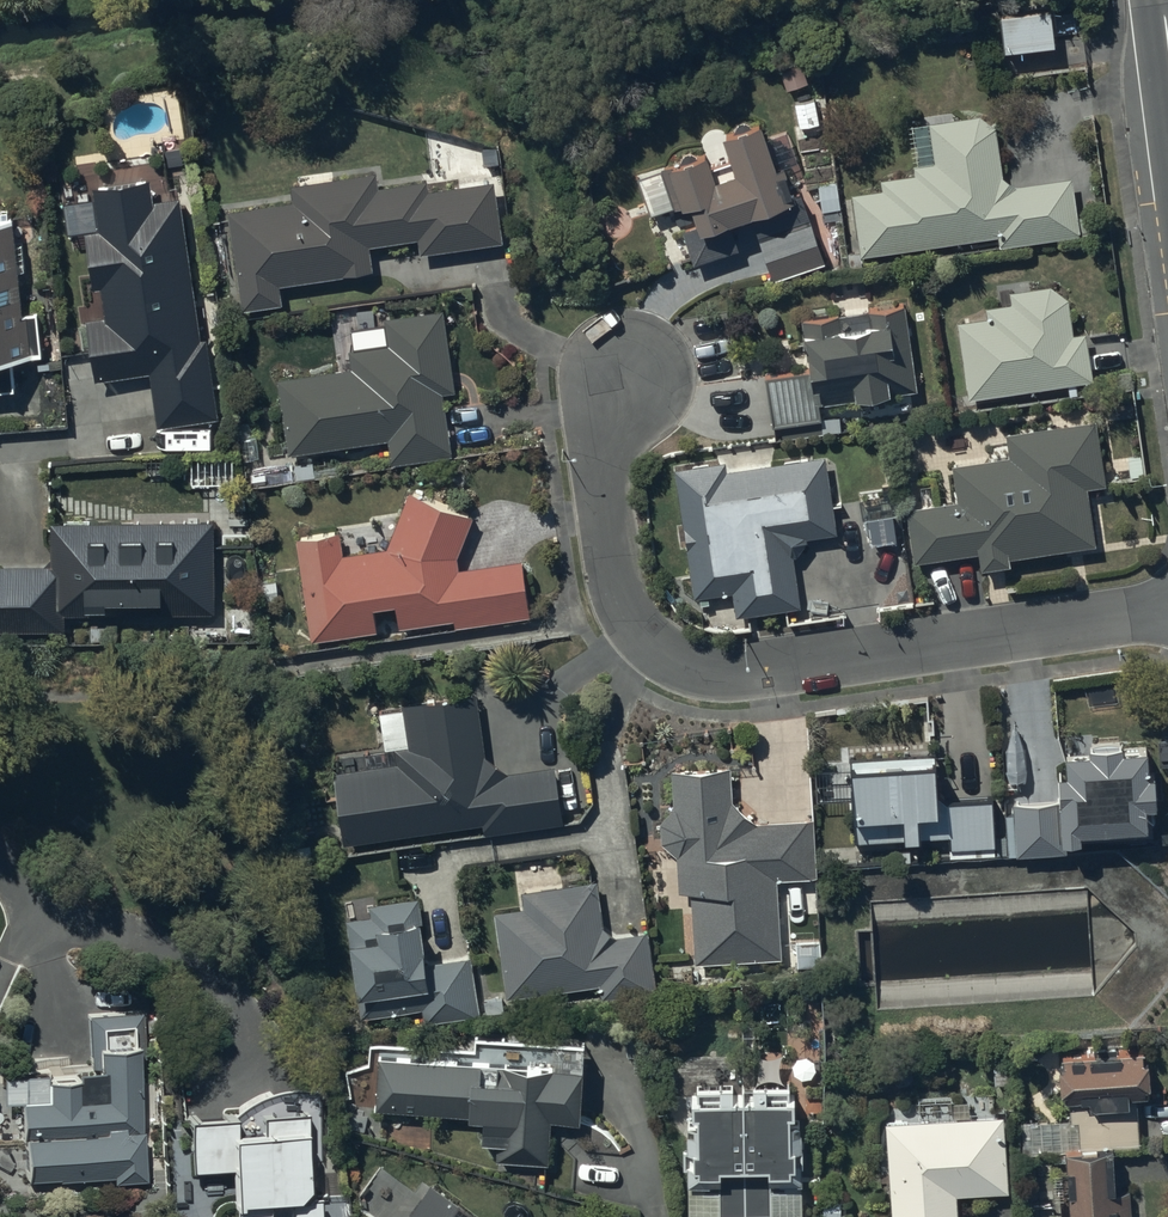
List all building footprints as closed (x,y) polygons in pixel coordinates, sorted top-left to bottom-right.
[(1053,3),(998,9),(1002,49),(1057,43),(1053,3)] [(998,233),(999,245),(1081,234),(1073,174),(1016,182),(1004,175),(997,129),(980,112),(912,122),(917,160),(914,160),(915,170),(880,175),(881,186),(852,190),(861,253),(998,233)] [(777,162),(761,116),(722,129),(735,165),(715,172),(706,147),(667,160),(683,206),(690,203),(695,219),(681,224),(694,260),(740,244),(731,218),(751,211),(774,276),(826,258),(801,185),(794,188),(784,160),(777,162)] [(92,377),(149,370),(155,425),(218,417),(207,333),(198,334),(180,187),(168,188),(164,156),(76,167),(77,176),(61,178),(69,240),(86,238),(92,283),(99,282),(103,312),(84,314),(92,377)] [(293,199),(227,208),(240,308),(282,303),(279,283),(372,271),(368,243),(416,237),(418,251),(501,241),(493,178),(429,186),(428,178),(380,184),(378,169),(290,181),(293,199)] [(14,388),(11,354),(42,351),(38,307),(24,309),(16,214),(0,215),(0,389),(14,388)] [(987,314),(956,316),(967,396),(1092,379),(1084,328),(1072,330),(1068,297),(1054,284),(1009,288),(1010,301),(986,304),(987,314)] [(918,387),(905,301),(801,317),(808,365),(765,372),(775,439),(824,431),(819,399),(891,388),(891,391),(918,387)] [(351,365),(276,376),(287,453),(387,438),(390,462),(451,453),(442,392),(454,390),(442,307),(384,316),(387,340),(348,346),(351,365)] [(1095,418),(1009,429),(1012,456),(955,463),(960,501),(906,508),(912,560),(979,552),(980,564),(1011,560),(1011,554),(1095,543),(1087,484),(1104,482),(1095,418)] [(727,459),(673,466),(692,595),(731,589),(734,613),(800,603),(792,555),(807,536),(836,532),(832,505),(841,504),(836,463),(827,459),(826,452),(727,464),(727,459)] [(340,527),(294,534),(310,637),(378,627),(374,602),(394,599),(398,625),(452,617),(454,625),(528,613),(519,556),(459,565),(457,553),(473,514),(409,489),(387,545),(343,551),(340,527)] [(50,518),(50,563),(0,563),(0,627),(66,627),(66,610),(215,610),(214,518),(50,518)] [(329,753),(331,767),(343,842),(480,820),(483,834),(562,821),(553,763),(507,770),(506,770),(506,769),(505,769),(505,768),(504,767),(503,766),(503,765),(502,765),(502,764),(501,764),(501,763),(500,763),(499,762),(498,761),(497,760),(496,760),(496,759),(495,759),(494,758),(493,758),(492,757),(491,757),(490,756),(489,756),(488,755),(487,755),(486,755),(485,754),(476,691),(402,702),(402,704),(380,708),(385,745),(329,753)] [(1060,796),(1013,799),(1016,853),(1068,850),(1067,838),(1152,833),(1150,802),(1157,802),(1155,767),(1148,768),(1147,742),(1123,744),(1122,737),(1090,739),(1090,747),(1066,748),(1067,768),(1059,769),(1060,796)] [(932,760),(851,764),(855,843),(900,840),(900,844),(928,842),(928,835),(947,834),(948,855),(995,853),(992,805),(934,809),(932,760)] [(690,888),(694,959),(780,958),(778,876),(816,876),(814,816),(757,818),(757,817),(756,816),(755,816),(755,815),(754,814),(753,813),(752,812),(751,811),(751,810),(750,810),(749,809),(748,808),(747,807),(746,807),(746,806),(745,806),(744,805),(743,805),(743,804),(742,804),(741,803),(740,803),(740,802),(739,802),(738,801),(737,801),(736,801),(736,800),(735,800),(734,800),(733,799),(732,799),(731,764),(671,766),(672,804),(671,805),(670,806),(668,807),(667,809),(666,810),(665,811),(664,813),(663,814),(662,816),(661,817),(661,819),(660,820),(660,822),(660,824),(659,825),(659,827),(659,829),(659,831),(660,832),(660,834),(661,836),(661,837),(662,839),(663,840),(664,842),(665,843),(666,845),(667,846),(668,847),(669,848),(671,849),(672,850),(674,851),(675,852),(677,852),(679,889),(690,888)] [(522,904),(493,908),(505,997),(595,983),(598,999),(655,990),(646,929),(618,933),(604,925),(596,878),(521,891),(522,904)] [(480,1015),(472,955),(428,961),(418,894),(368,901),(370,913),(348,916),(358,989),(355,990),(359,1015),(421,1006),(423,1023),(480,1015)] [(817,935),(793,939),(797,969),(821,965),(817,935)] [(117,1185),(148,1183),(141,1062),(147,1062),(144,1012),(88,1015),(91,1078),(48,1080),(49,1102),(25,1104),(29,1184),(117,1179),(117,1185)] [(1059,1062),(1060,1086),(1066,1085),(1066,1095),(1070,1095),(1071,1118),(1019,1120),(1020,1150),(1055,1148),(1056,1186),(1072,1186),(1073,1216),(1131,1216),(1130,1188),(1115,1189),(1113,1144),(1141,1143),(1139,1091),(1144,1091),(1144,1082),(1149,1082),(1148,1056),(1145,1056),(1144,1047),(1063,1050),(1063,1062),(1059,1062)] [(581,1064),(379,1050),(377,1108),(437,1111),(436,1131),(445,1131),(445,1122),(483,1124),(483,1137),(499,1138),(498,1158),(548,1159),(548,1148),(558,1148),(571,1137),(572,1119),(577,1119),(581,1064)] [(698,1094),(691,1094),(691,1109),(698,1109),(698,1119),(688,1119),(688,1145),(684,1145),(684,1162),(689,1162),(689,1179),(706,1179),(706,1186),(719,1186),(719,1211),(771,1211),(771,1185),(806,1185),(806,1174),(818,1174),(818,1137),(807,1137),(807,1108),(802,1108),(802,1075),(747,1075),(747,1095),(733,1095),(733,1083),(721,1083),(721,1086),(698,1086),(698,1094)] [(886,1118),(892,1216),(957,1216),(955,1192),(1007,1189),(1003,1112),(886,1118)] [(324,1197),(315,1198),(310,1115),(265,1117),(266,1137),(240,1139),(239,1120),(194,1123),(197,1175),(234,1173),(237,1216),(325,1216),(324,1197)] [(430,1180),(403,1216),(480,1216),(430,1180)]
